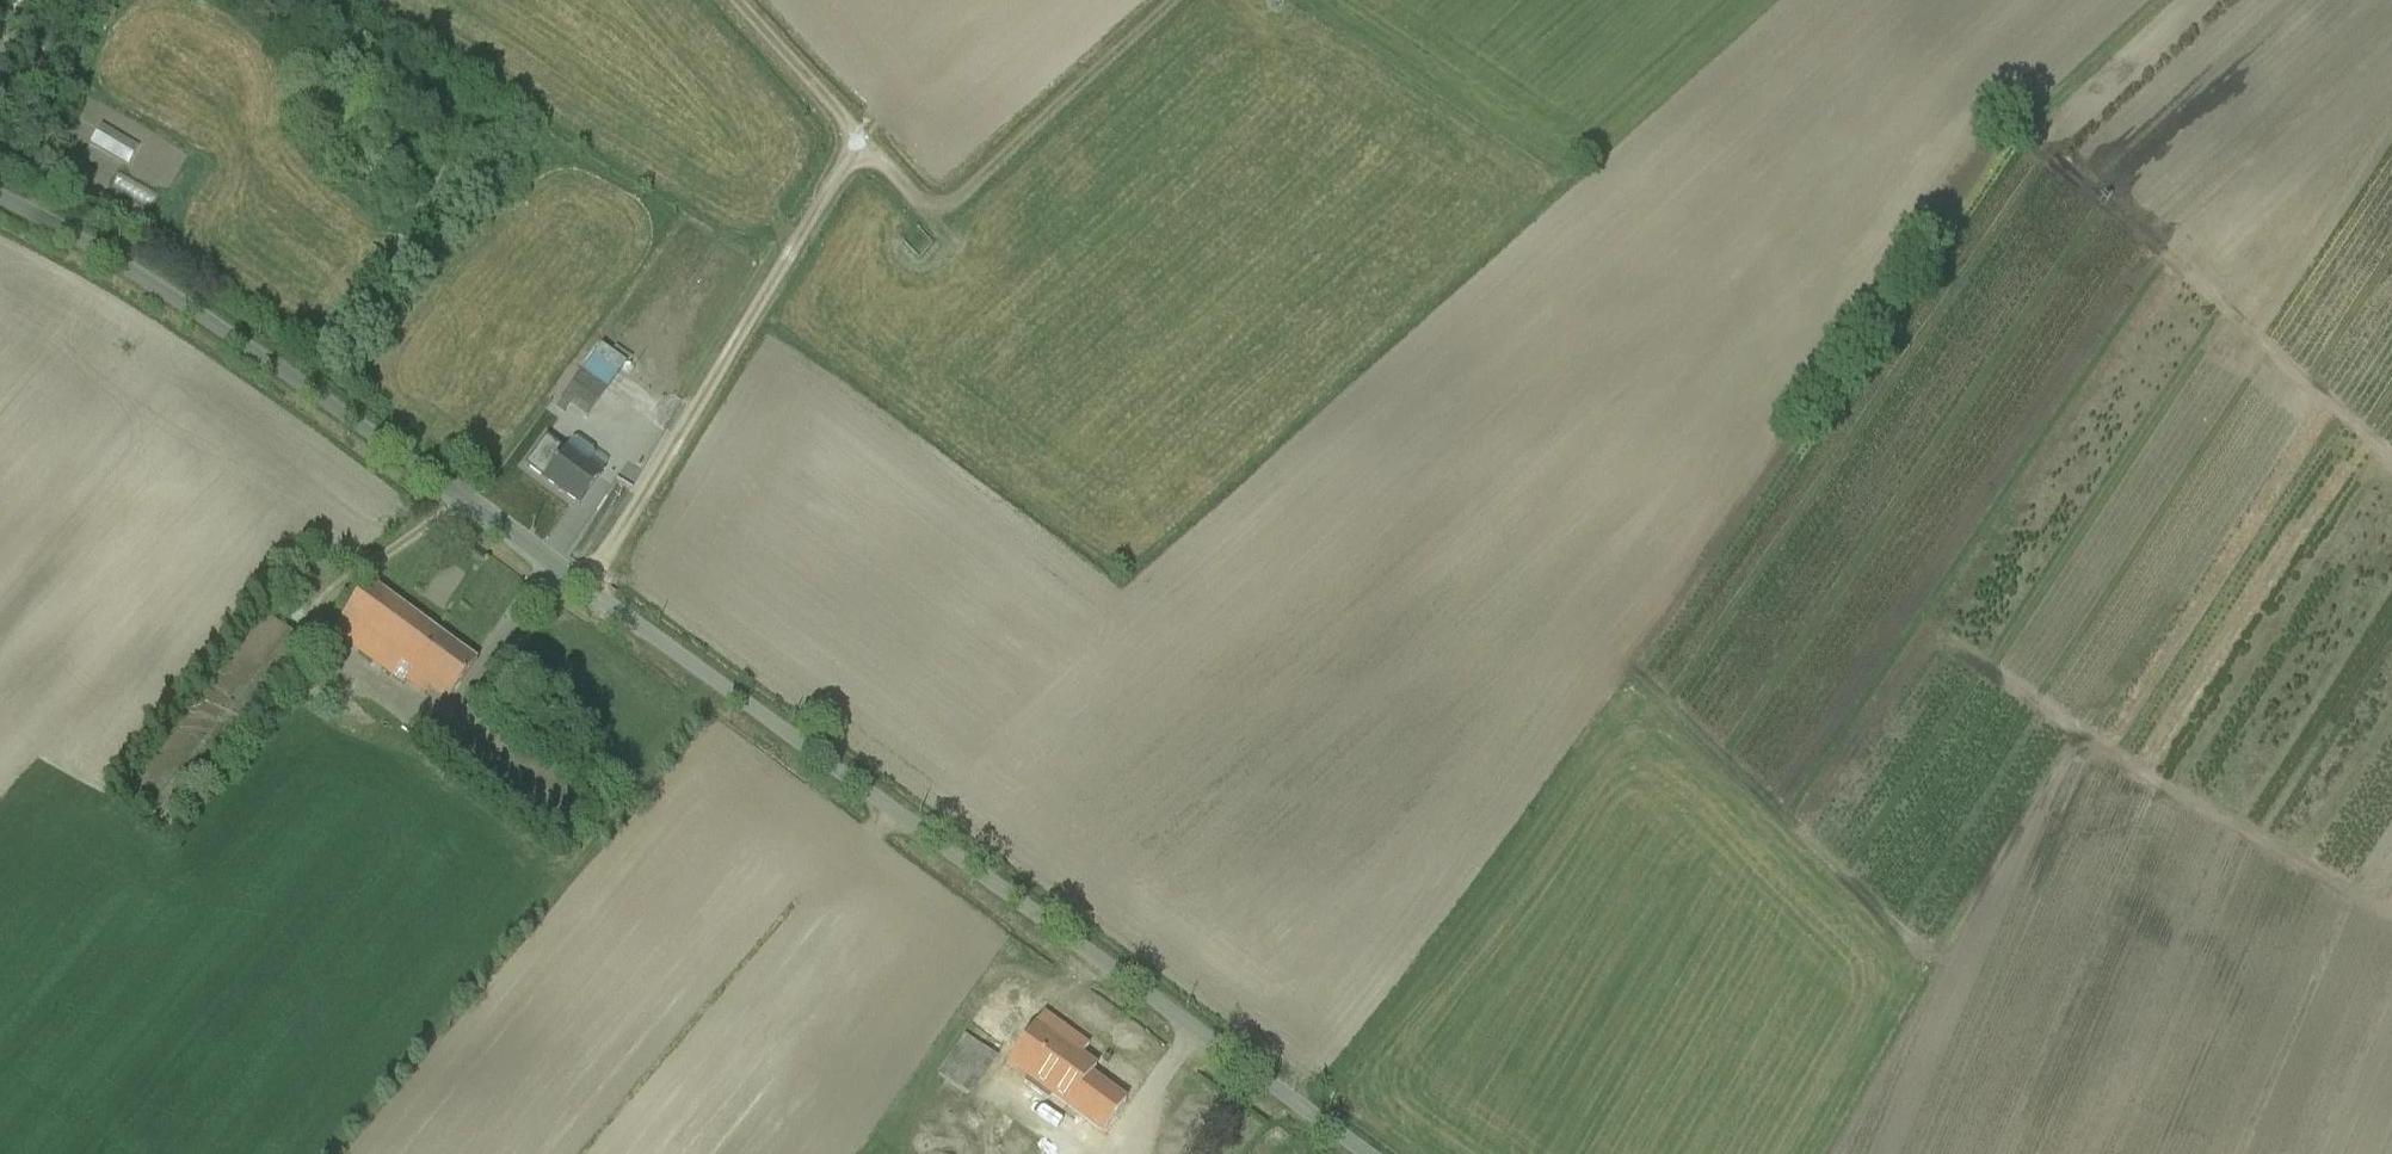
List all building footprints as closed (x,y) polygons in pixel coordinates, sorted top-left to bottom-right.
[(120,132),(112,153),(155,169),(163,148),(120,132)] [(134,194),(178,211),(185,196),(140,178),(134,194)] [(597,406),(615,418),(654,361),(626,341),(577,413),(588,420),(597,406)] [(524,467),(581,509),(601,481),(544,439),(524,467)] [(436,718),(478,662),(371,583),(329,638),(436,718)] [(1105,1139),(1145,1085),(1034,1004),(994,1058),(1105,1139)]
